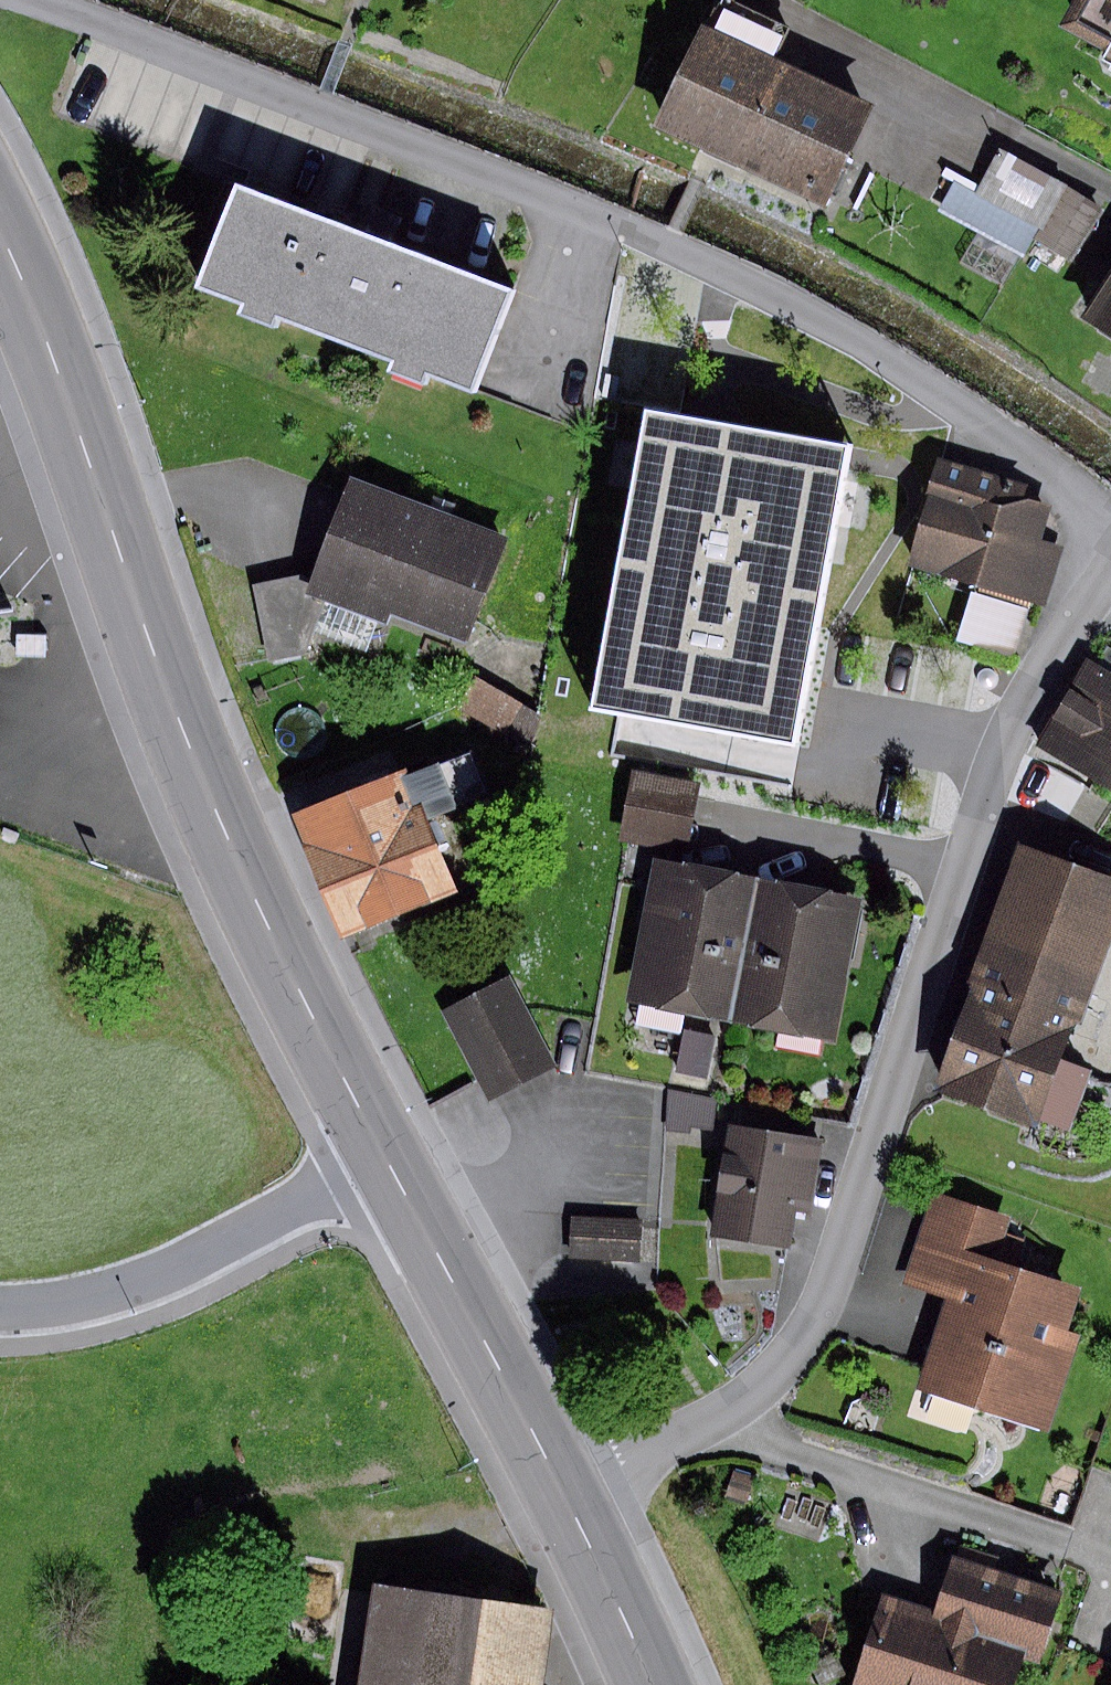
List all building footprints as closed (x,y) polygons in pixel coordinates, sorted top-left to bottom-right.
[(727,0),(716,0),(656,128),(823,206),(870,105),(770,58),(784,27),(727,0)] [(1053,26),(1100,52),(1097,58),(1110,65),(1110,0),(1067,0),(1053,26)] [(1097,207),(995,152),(976,188),(955,176),(938,208),(1021,253),(1033,232),(1072,253),(1097,207)] [(513,293),(242,187),(206,278),(251,295),(245,312),(278,325),(283,312),(398,357),(393,368),(426,381),(431,367),(477,384),(513,293)] [(1072,322),(1110,347),(1110,259),(1072,322)] [(860,465),(644,424),(592,695),(808,736),(860,465)] [(1024,486),(935,461),(905,565),(1046,606),(1063,546),(1036,538),(1045,505),(1020,498),(1024,486)] [(505,540),(351,482),(317,574),(310,591),(324,596),(464,649),(505,540)] [(307,653),(324,596),(310,591),(317,574),(247,583),(267,660),(307,653)] [(969,590),(953,639),(1011,658),(1027,609),(969,590)] [(1110,791),(1110,673),(1088,659),(1033,745),(1110,793),(1110,791)] [(474,678),(456,710),(519,745),(537,714),(474,678)] [(463,747),(294,816),(341,932),(449,888),(421,819),(482,794),(463,747)] [(699,787),(633,773),(620,835),(686,849),(699,787)] [(1013,854),(932,1089),(1068,1136),(1092,1067),(1057,1055),(1110,898),(1110,887),(1013,854)] [(757,881),(652,859),(622,999),(727,1021),(757,881)] [(862,902),(757,881),(727,1021),(834,1044),(862,902)] [(512,976),(445,1008),(488,1096),(555,1063),(512,976)] [(683,1029),(674,1069),(704,1076),(713,1035),(683,1029)] [(717,1098),(667,1086),(664,1128),(711,1131),(717,1098)] [(820,1141),(726,1127),(710,1235),(788,1247),(793,1211),(809,1214),(820,1141)] [(1012,1212),(933,1188),(902,1285),(943,1298),(915,1388),(1045,1429),(1074,1336),(1057,1331),(1071,1288),(1010,1270),(1020,1237),(1006,1232),(1012,1212)] [(641,1222),(570,1219),(569,1260),(639,1262),(641,1222)] [(733,1469),(726,1495),(744,1500),(751,1474),(733,1469)] [(881,1596),(857,1684),(1009,1684),(1017,1658),(1038,1663),(1058,1589),(947,1559),(933,1610),(881,1596)] [(382,1594),(372,1684),(539,1684),(547,1612),(382,1594)]
